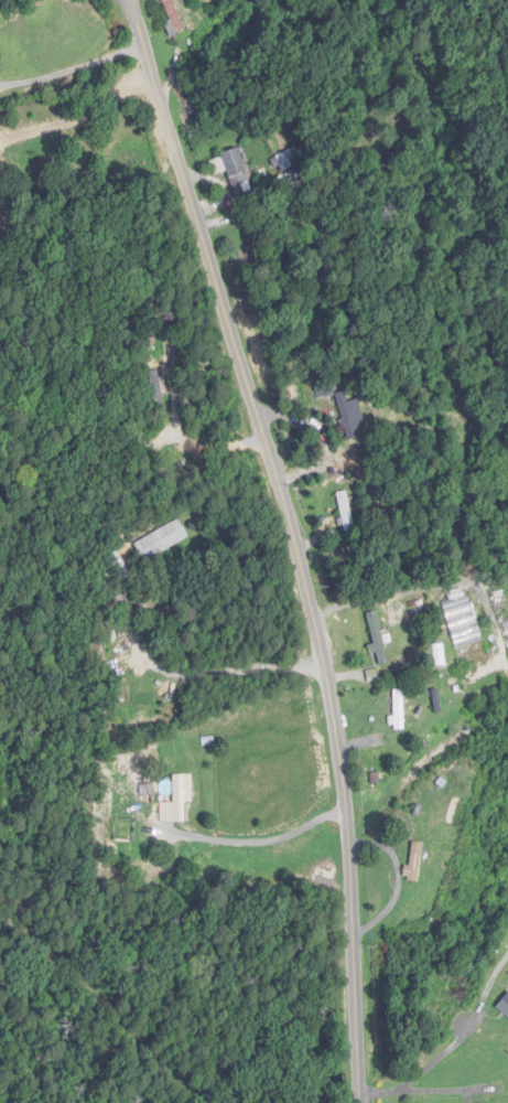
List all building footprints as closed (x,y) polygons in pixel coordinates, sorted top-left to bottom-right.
[(166,23),(172,38),(188,31),(174,0),(165,0),(164,1),(172,21),(166,23)] [(226,153),(233,193),(251,190),(244,150),(226,153)] [(151,371),(157,413),(166,411),(160,370),(151,371)] [(348,531),(357,528),(346,490),(336,494),(348,531)] [(191,537),(181,518),(135,543),(145,562),(191,537)] [(377,652),(378,652),(381,664),(390,662),(376,612),(367,614),(377,652)] [(396,690),(396,729),(405,729),(405,690),(396,690)] [(176,822),(187,822),(187,802),(193,802),(193,782),(185,782),(185,775),(176,775),(176,822)] [(423,841),(410,841),(410,881),(423,881),(423,841)] [(498,1006),(507,1015),(507,995),(498,1006)]
